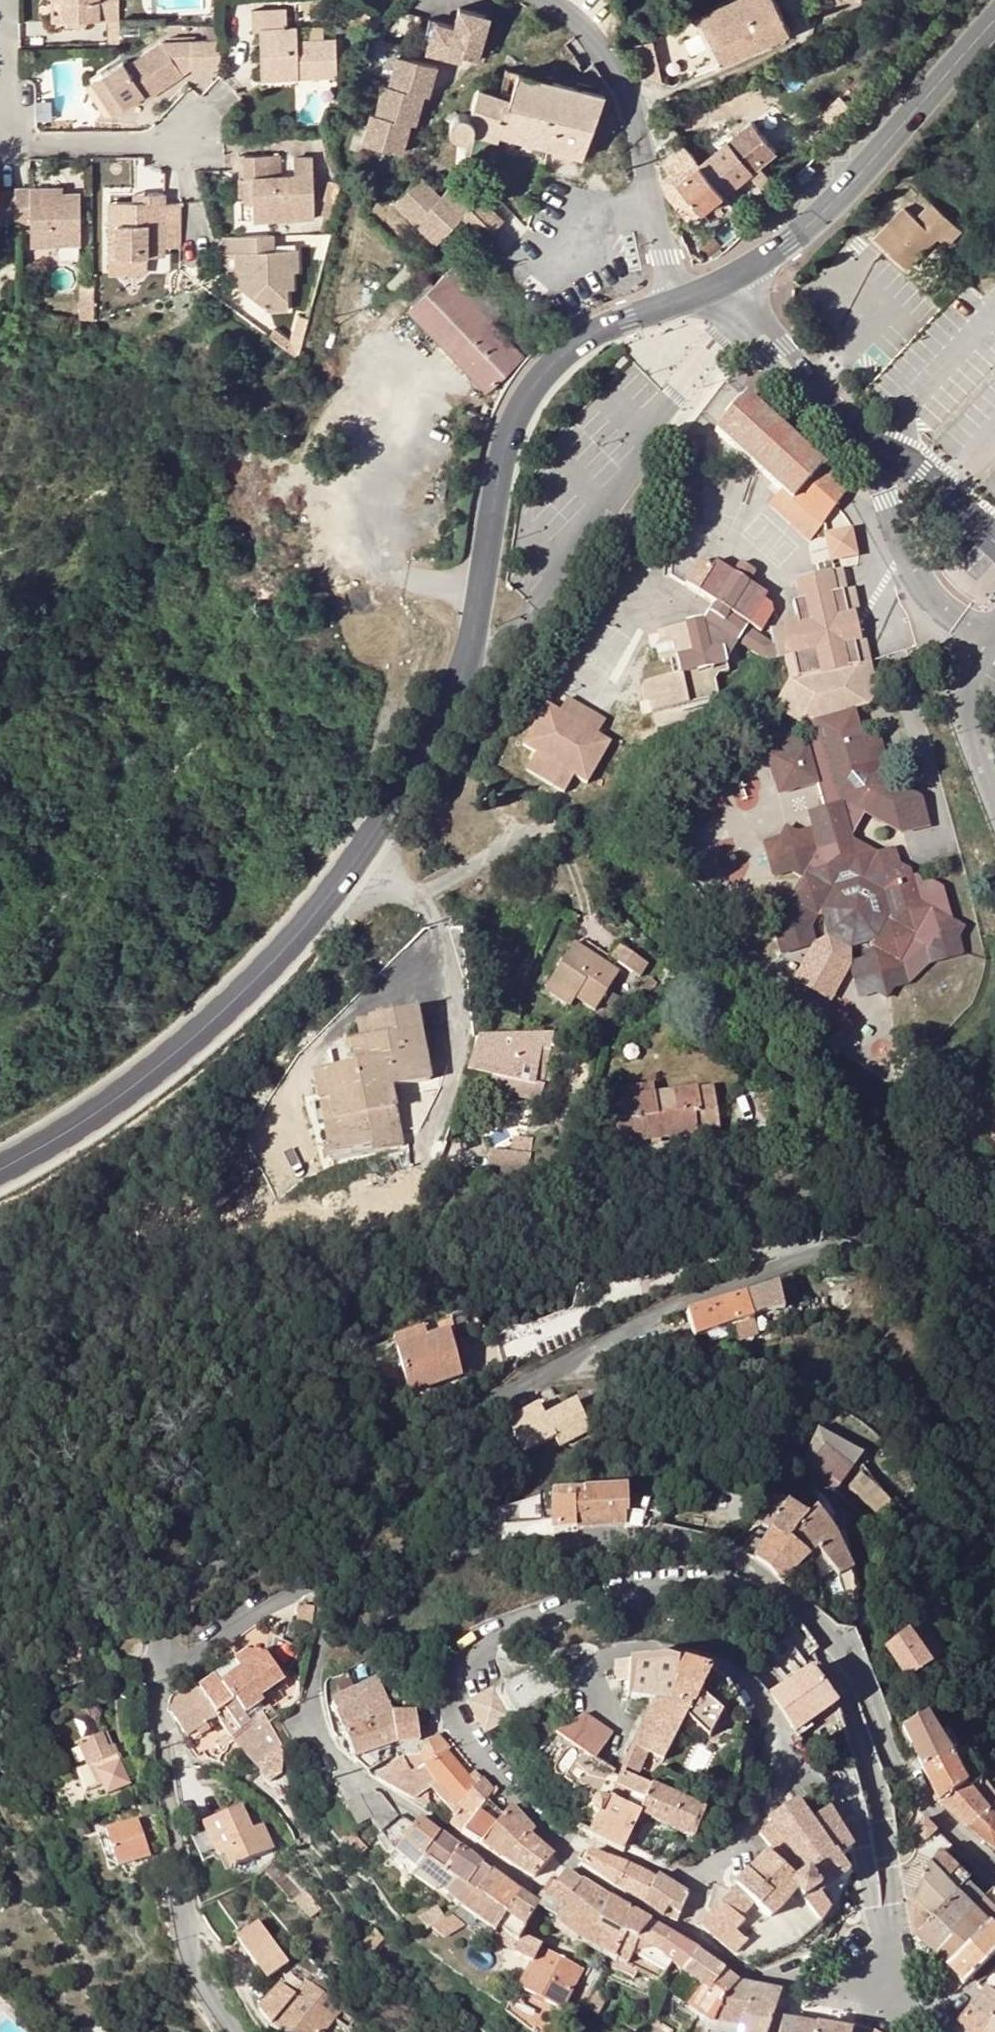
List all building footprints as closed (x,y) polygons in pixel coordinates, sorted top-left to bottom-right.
[(64,23),(64,0),(51,0),(51,23),(64,23)] [(64,23),(107,22),(116,22),(116,0),(64,0),(64,23)] [(762,0),(741,0),(702,18),(706,27),(762,0)] [(793,34),(777,0),(762,0),(706,27),(725,66),(793,34)] [(297,70),(297,80),(339,78),(337,40),(296,40),(296,25),(287,25),(286,8),(251,9),(252,30),(261,30),(263,71),(297,70)] [(454,26),(428,19),(420,51),(461,61),(464,48),(480,52),(489,16),(459,8),(454,26)] [(107,47),(117,47),(116,29),(116,22),(107,22),(107,47)] [(191,67),(219,65),(218,39),(161,40),(128,60),(124,63),(121,59),(100,72),(121,105),(142,91),(144,96),(191,67)] [(437,65),(396,53),(387,82),(382,81),(374,110),(369,109),(360,140),(400,151),(409,122),(415,123),(423,94),(428,95),(437,65)] [(263,71),(263,81),(297,80),(297,70),(263,71)] [(101,110),(107,113),(121,105),(100,72),(84,82),(101,110)] [(601,95),(518,73),(510,99),(478,88),(471,117),(470,116),(468,114),(465,113),(462,112),(458,112),(455,112),(452,114),(450,116),(448,119),(447,122),(447,125),(447,126),(448,130),(449,133),(451,135),(454,137),(457,138),(460,139),(464,138),(467,137),(470,135),(472,132),(473,129),(474,126),(557,148),(571,152),(581,155),(601,95)] [(688,148),(724,194),(733,187),(744,201),(774,177),(763,163),(776,153),(771,146),(752,123),(723,146),(718,150),(706,134),(688,148)] [(771,146),(776,153),(794,138),(789,132),(771,146)] [(724,194),(688,148),(687,146),(660,166),(663,182),(674,174),(702,212),(724,194)] [(556,154),(570,158),(571,152),(557,148),(556,154)] [(256,179),(257,202),(257,222),(316,221),(315,177),(284,178),(283,154),(246,155),(247,180),(256,179)] [(804,176),(810,181),(821,168),(815,163),(804,176)] [(417,173),(391,199),(433,242),(455,221),(477,245),(501,222),(482,202),(472,212),(468,207),(466,209),(446,188),(438,195),(417,173)] [(667,195),(689,222),(702,212),(674,174),(663,182),(667,195)] [(257,202),(256,179),(247,180),(248,202),(257,202)] [(13,188),(13,191),(13,222),(29,221),(30,245),(80,244),(79,195),(61,196),(44,196),(43,187),(13,188)] [(43,187),(44,196),(61,196),(61,187),(43,187)] [(13,222),(13,191),(0,191),(0,222),(13,222)] [(146,202),(135,202),(118,202),(118,224),(111,224),(110,256),(146,254),(166,254),(166,233),(166,202),(165,193),(146,193),(146,202)] [(135,193),(135,202),(146,202),(146,193),(135,193)] [(179,202),(166,202),(166,233),(179,233),(179,202)] [(960,232),(931,204),(916,221),(905,209),(875,239),(906,270),(936,240),(945,249),(960,232)] [(278,250),(277,234),(225,236),(226,255),(239,254),(240,269),(248,268),(249,296),(271,311),(292,310),(291,288),(294,288),(294,271),(300,271),(299,249),(278,250)] [(146,268),(146,254),(110,256),(111,269),(146,268)] [(240,269),(241,290),(249,296),(248,268),(240,269)] [(266,334),(296,357),(298,345),(272,326),(266,334)] [(624,356),(615,365),(620,370),(629,361),(624,356)] [(792,500),(822,466),(746,398),(715,432),(780,489),(792,500)] [(767,505),(810,542),(848,489),(822,466),(792,500),(780,489),(767,505)] [(610,546),(616,550),(626,536),(621,532),(610,546)] [(850,532),(826,538),(832,563),(856,557),(850,532)] [(740,563),(732,575),(749,585),(756,573),(740,563)] [(654,649),(657,658),(664,663),(673,662),(676,676),(667,678),(646,682),(640,690),(643,700),(649,703),(656,701),(658,710),(718,696),(715,679),(719,673),(727,672),(726,661),(736,644),(747,628),(749,625),(760,632),(775,608),(764,601),(767,596),(749,585),(732,575),(716,564),(712,570),(704,565),(696,567),(685,586),(714,603),(721,608),(709,626),(702,623),(665,631),(667,641),(659,642),(654,649)] [(841,572),(831,575),(832,580),(836,578),(838,589),(834,590),(835,595),(845,593),(841,572)] [(859,665),(861,665),(855,640),(859,639),(853,615),(850,616),(845,593),(835,595),(834,590),(838,589),(836,578),(832,580),(831,575),(794,583),(799,602),(793,604),(796,621),(785,624),(786,631),(792,658),(797,679),(859,665)] [(855,591),(845,593),(850,616),(853,615),(860,614),(855,591)] [(709,626),(721,608),(714,603),(702,623),(709,626)] [(784,659),(792,658),(786,631),(773,633),(774,644),(747,628),(736,644),(766,663),(784,659)] [(667,641),(665,631),(657,633),(659,642),(667,641)] [(855,640),(861,665),(870,662),(865,638),(859,639),(855,640)] [(664,663),(667,678),(676,676),(673,662),(664,663)] [(861,665),(859,665),(870,705),(883,680),(873,674),(870,662),(861,665)] [(863,738),(854,710),(870,705),(859,665),(797,679),(812,742),(766,756),(778,795),(816,784),(823,810),(808,815),(813,829),(796,834),(786,827),(779,839),(764,844),(772,877),(791,873),(801,878),(791,899),(767,906),(771,921),(765,933),(776,940),(780,955),(814,946),(810,930),(816,917),(824,915),(828,935),(850,947),(876,940),(866,960),(849,965),(859,998),(876,994),(886,999),(894,988),(908,984),(902,960),(912,940),(924,946),(929,963),(962,954),(959,939),(965,927),(952,920),(942,886),(931,881),(921,883),(922,878),(916,874),(913,877),(910,875),(912,872),(896,863),(894,851),(877,854),(872,863),(846,849),(852,838),(845,817),(851,807),(865,815),(881,785),(893,781),(879,734),(863,738)] [(780,729),(766,756),(812,742),(797,679),(771,724),(780,729)] [(565,712),(549,703),(524,744),(540,753),(530,770),(565,789),(574,774),(588,783),(614,741),(600,732),(607,718),(573,699),(565,712)] [(649,703),(650,712),(658,710),(656,701),(649,703)] [(881,785),(865,815),(899,834),(928,826),(921,799),(893,781),(881,785)] [(851,807),(845,817),(852,838),(865,815),(851,807)] [(872,863),(877,854),(852,839),(852,838),(846,849),(872,863)] [(619,972),(574,943),(545,989),(570,1004),(575,997),(595,1009),(619,972)] [(647,964),(617,944),(609,956),(639,976),(647,964)] [(356,1023),(359,1042),(353,1044),(357,1067),(313,1075),(329,1160),(400,1147),(390,1089),(430,1082),(416,1011),(356,1023)] [(359,1042),(356,1023),(349,1024),(353,1044),(359,1042)] [(522,1045),(520,1057),(472,1048),(468,1071),(494,1075),(535,1082),(540,1049),(522,1045)] [(532,1097),(535,1082),(494,1075),(491,1090),(532,1097)] [(612,1089),(613,1100),(653,1095),(652,1085),(612,1089)] [(653,1095),(613,1100),(618,1144),(719,1129),(714,1088),(653,1095)] [(744,1293),(687,1312),(695,1338),(732,1325),(753,1318),(752,1316),(783,1311),(774,1283),(744,1293)] [(736,1338),(758,1332),(753,1318),(732,1325),(736,1338)] [(444,1325),(393,1343),(396,1352),(447,1335),(444,1325)] [(409,1392),(460,1376),(447,1335),(396,1352),(409,1392)] [(575,1400),(545,1416),(539,1404),(507,1420),(524,1452),(556,1436),(560,1445),(591,1430),(575,1400)] [(824,1446),(806,1470),(835,1492),(852,1469),(824,1446)] [(628,1513),(627,1488),(551,1493),(554,1529),(626,1525),(625,1513),(628,1513)] [(785,1541),(788,1539),(794,1532),(800,1525),(807,1518),(786,1504),(787,1503),(763,1499),(752,1521),(770,1531),(785,1541)] [(794,1532),(788,1539),(809,1556),(817,1550),(839,1576),(852,1571),(834,1534),(816,1510),(811,1514),(807,1518),(800,1525),(794,1532)] [(807,1557),(809,1556),(788,1539),(785,1541),(770,1531),(768,1535),(764,1541),(751,1538),(740,1551),(754,1559),(769,1569),(781,1583),(807,1557)] [(926,1625),(910,1635),(926,1660),(942,1650),(926,1625)] [(910,1635),(908,1633),(885,1648),(913,1691),(925,1683),(919,1674),(930,1666),(926,1660),(910,1635)] [(257,1697),(282,1679),(266,1656),(246,1656),(214,1680),(230,1704),(232,1703),(241,1715),(257,1703),(260,1701),(257,1697)] [(617,1696),(631,1697),(658,1700),(673,1702),(675,1672),(678,1671),(679,1664),(665,1660),(630,1664),(614,1665),(617,1696)] [(673,1702),(658,1700),(635,1748),(649,1754),(664,1762),(686,1718),(709,1740),(723,1713),(700,1693),(710,1673),(679,1664),(678,1671),(675,1672),(673,1702)] [(812,1670),(770,1695),(796,1731),(837,1703),(831,1693),(815,1668),(812,1670)] [(370,1724),(392,1716),(394,1715),(379,1679),(357,1691),(370,1724)] [(214,1680),(198,1691),(215,1715),(230,1704),(214,1680)] [(169,1699),(175,1707),(198,1691),(192,1683),(169,1699)] [(494,1688),(469,1703),(485,1732),(511,1716),(494,1688)] [(215,1717),(215,1715),(198,1691),(175,1707),(169,1712),(186,1737),(209,1722),(215,1717)] [(337,1714),(345,1735),(370,1724),(357,1691),(333,1703),(337,1714)] [(231,1739),(250,1726),(241,1715),(232,1703),(230,1704),(215,1715),(215,1717),(221,1724),(231,1739)] [(241,1715),(250,1726),(262,1714),(257,1703),(241,1715)] [(279,1747),(281,1745),(262,1714),(250,1726),(231,1739),(234,1744),(260,1767),(279,1747)] [(420,1741),(416,1714),(394,1715),(392,1716),(396,1742),(396,1745),(420,1741)] [(554,1735),(575,1748),(595,1760),(613,1735),(583,1715),(554,1735)] [(926,1715),(902,1727),(922,1768),(949,1755),(949,1754),(926,1715)] [(396,1742),(392,1716),(370,1724),(345,1735),(355,1759),(369,1771),(392,1756),(387,1745),(396,1742)] [(214,1729),(221,1724),(215,1717),(209,1722),(214,1729)] [(105,1794),(128,1784),(118,1762),(112,1747),(106,1749),(100,1736),(78,1745),(87,1767),(76,1772),(86,1793),(102,1786),(105,1794)] [(279,1747),(260,1767),(270,1776),(288,1757),(279,1747)] [(649,1754),(635,1748),(634,1748),(626,1767),(640,1774),(649,1754)] [(940,1801),(965,1784),(978,1775),(982,1773),(965,1748),(950,1756),(949,1755),(922,1768),(928,1779),(933,1790),(938,1802),(940,1801)] [(455,1816),(450,1824),(462,1832),(487,1799),(493,1790),(483,1778),(476,1786),(446,1752),(411,1773),(402,1758),(398,1760),(376,1778),(415,1801),(425,1793),(430,1790),(438,1783),(454,1799),(448,1805),(457,1813),(455,1816)] [(639,1815),(650,1789),(622,1775),(621,1776),(615,1787),(622,1791),(616,1803),(639,1815)] [(965,1784),(985,1808),(988,1805),(981,1794),(981,1779),(978,1775),(965,1784)] [(981,1779),(981,1794),(989,1788),(987,1786),(981,1779)] [(430,1790),(455,1816),(457,1813),(448,1805),(454,1799),(438,1783),(430,1790)] [(993,1848),(994,1848),(994,1820),(985,1808),(965,1784),(940,1801),(986,1843),(993,1848)] [(622,1791),(615,1787),(610,1800),(616,1803),(622,1791)] [(650,1789),(639,1815),(640,1816),(664,1827),(677,1799),(651,1787),(650,1789)] [(366,1810),(388,1802),(382,1793),(376,1792),(376,1791),(359,1797),(366,1810)] [(425,1793),(415,1801),(422,1805),(426,1803),(425,1793)] [(371,1819),(366,1810),(359,1797),(345,1804),(357,1826),(371,1819)] [(487,1799),(462,1832),(505,1861),(530,1835),(535,1831),(511,1806),(503,1815),(487,1799)] [(704,1811),(677,1799),(664,1827),(692,1839),(699,1822),(709,1827),(714,1818),(703,1813),(704,1811)] [(593,1811),(593,1812),(599,1816),(589,1836),(623,1852),(625,1849),(640,1816),(639,1815),(616,1803),(610,1800),(606,1805),(601,1802),(599,1802),(598,1803),(596,1803),(594,1804),(594,1806),(593,1807),(592,1809),(593,1811)] [(797,1891),(822,1923),(831,1908),(820,1893),(848,1874),(838,1858),(849,1850),(852,1849),(828,1809),(810,1820),(797,1800),(775,1814),(769,1818),(772,1823),(751,1841),(765,1856),(768,1853),(792,1875),(796,1881),(792,1884),(797,1891)] [(388,1802),(366,1810),(371,1819),(381,1833),(388,1827),(400,1817),(388,1802)] [(222,1857),(224,1857),(230,1869),(274,1850),(263,1824),(252,1830),(242,1807),(202,1825),(215,1853),(216,1855),(217,1856),(219,1856),(220,1857),(222,1857)] [(925,1841),(934,1830),(924,1818),(913,1829),(925,1841)] [(449,1840),(421,1819),(403,1838),(405,1840),(396,1851),(418,1870),(412,1876),(436,1892),(441,1888),(463,1908),(491,1872),(477,1861),(449,1840)] [(136,1820),(105,1831),(117,1866),(148,1855),(136,1820)] [(940,1852),(941,1853),(950,1844),(934,1830),(925,1841),(939,1854),(940,1852)] [(534,1878),(554,1856),(530,1835),(505,1861),(534,1878)] [(418,1870),(396,1851),(387,1862),(408,1880),(412,1876),(418,1870)] [(614,1888),(627,1866),(590,1851),(581,1865),(614,1888)] [(915,1902),(932,1918),(965,1884),(966,1883),(954,1873),(958,1869),(941,1853),(940,1852),(939,1854),(929,1865),(915,1902)] [(739,1919),(754,1903),(770,1920),(797,1891),(792,1884),(796,1881),(792,1875),(768,1853),(765,1856),(720,1903),(739,1919)] [(644,1904),(658,1875),(651,1872),(648,1875),(627,1866),(614,1888),(644,1904)] [(521,1893),(491,1872),(463,1908),(462,1910),(495,1933),(499,1928),(521,1893)] [(581,1883),(566,1872),(545,1897),(564,1908),(570,1895),(572,1897),(581,1883)] [(668,1909),(681,1915),(689,1895),(658,1875),(644,1904),(662,1917),(663,1917),(668,1909)] [(570,1895),(564,1908),(557,1919),(556,1922),(588,1946),(599,1923),(610,1900),(582,1882),(581,1883),(572,1897),(570,1895)] [(982,1902),(965,1884),(932,1918),(917,1934),(915,1937),(934,1956),(982,1902)] [(988,1925),(994,1920),(994,1893),(992,1891),(982,1902),(934,1956),(945,1967),(988,1925)] [(518,1941),(532,1916),(534,1912),(539,1905),(521,1893),(499,1928),(518,1941)] [(540,1908),(557,1919),(564,1908),(545,1897),(540,1908)] [(637,1940),(650,1923),(610,1900),(599,1923),(624,1936),(631,1937),(637,1940)] [(932,1918),(915,1902),(911,1908),(917,1934),(932,1918)] [(735,1956),(736,1955),(748,1944),(735,1933),(744,1923),(739,1919),(720,1903),(700,1925),(705,1929),(735,1956)] [(663,1917),(678,1921),(681,1915),(668,1909),(663,1917)] [(994,1955),(994,1920),(988,1925),(945,1967),(963,1986),(969,1979),(994,1955)] [(258,1923),(236,1939),(266,1980),(288,1964),(258,1923)] [(599,1923),(588,1946),(611,1957),(627,1965),(633,1953),(638,1942),(637,1940),(631,1937),(624,1936),(599,1923)] [(650,1923),(637,1940),(638,1942),(659,1951),(672,1962),(684,1972),(698,1951),(650,1923)] [(526,1980),(569,2002),(589,1961),(527,1930),(522,1939),(514,1952),(534,1963),(526,1980)] [(665,1972),(672,1962),(659,1951),(638,1942),(633,1953),(665,1972)] [(710,1990),(725,1971),(698,1951),(684,1972),(704,1986),(710,1990)] [(688,2005),(696,2011),(708,2020),(713,2024),(725,1997),(739,1982),(725,1971),(710,1990),(704,1986),(688,2005)] [(279,2031),(293,2031),(324,1992),(306,1978),(294,1994),(280,1982),(258,2009),(271,2026),(279,2031)] [(739,2026),(756,1986),(739,1982),(725,1997),(713,2024),(708,2020),(707,2031),(741,2031),(743,2027),(739,2026)] [(741,2031),(768,2031),(781,1991),(756,1986),(739,2026),(743,2027),(741,2031)] [(984,1989),(971,2007),(985,2016),(973,2031),(994,2031),(994,1996),(984,1989)] [(591,2002),(602,2008),(608,1997),(597,1991),(591,2002)] [(324,1992),(293,2031),(324,2031),(342,2008),(344,2006),(324,1992)] [(602,2008),(591,2002),(587,2009),(599,2015),(602,2008)] [(971,2007),(954,2029),(959,2031),(973,2031),(985,2016),(971,2007)] [(349,2028),(356,2019),(342,2008),(324,2031),(355,2031),(349,2028)] [(800,2021),(783,2018),(779,2031),(797,2031),(800,2021)] [(647,2031),(672,2031),(674,2030),(654,2019),(647,2031)] [(817,2023),(800,2021),(797,2031),(815,2031),(817,2023)] [(852,2029),(817,2023),(815,2031),(852,2031),(852,2029)]
